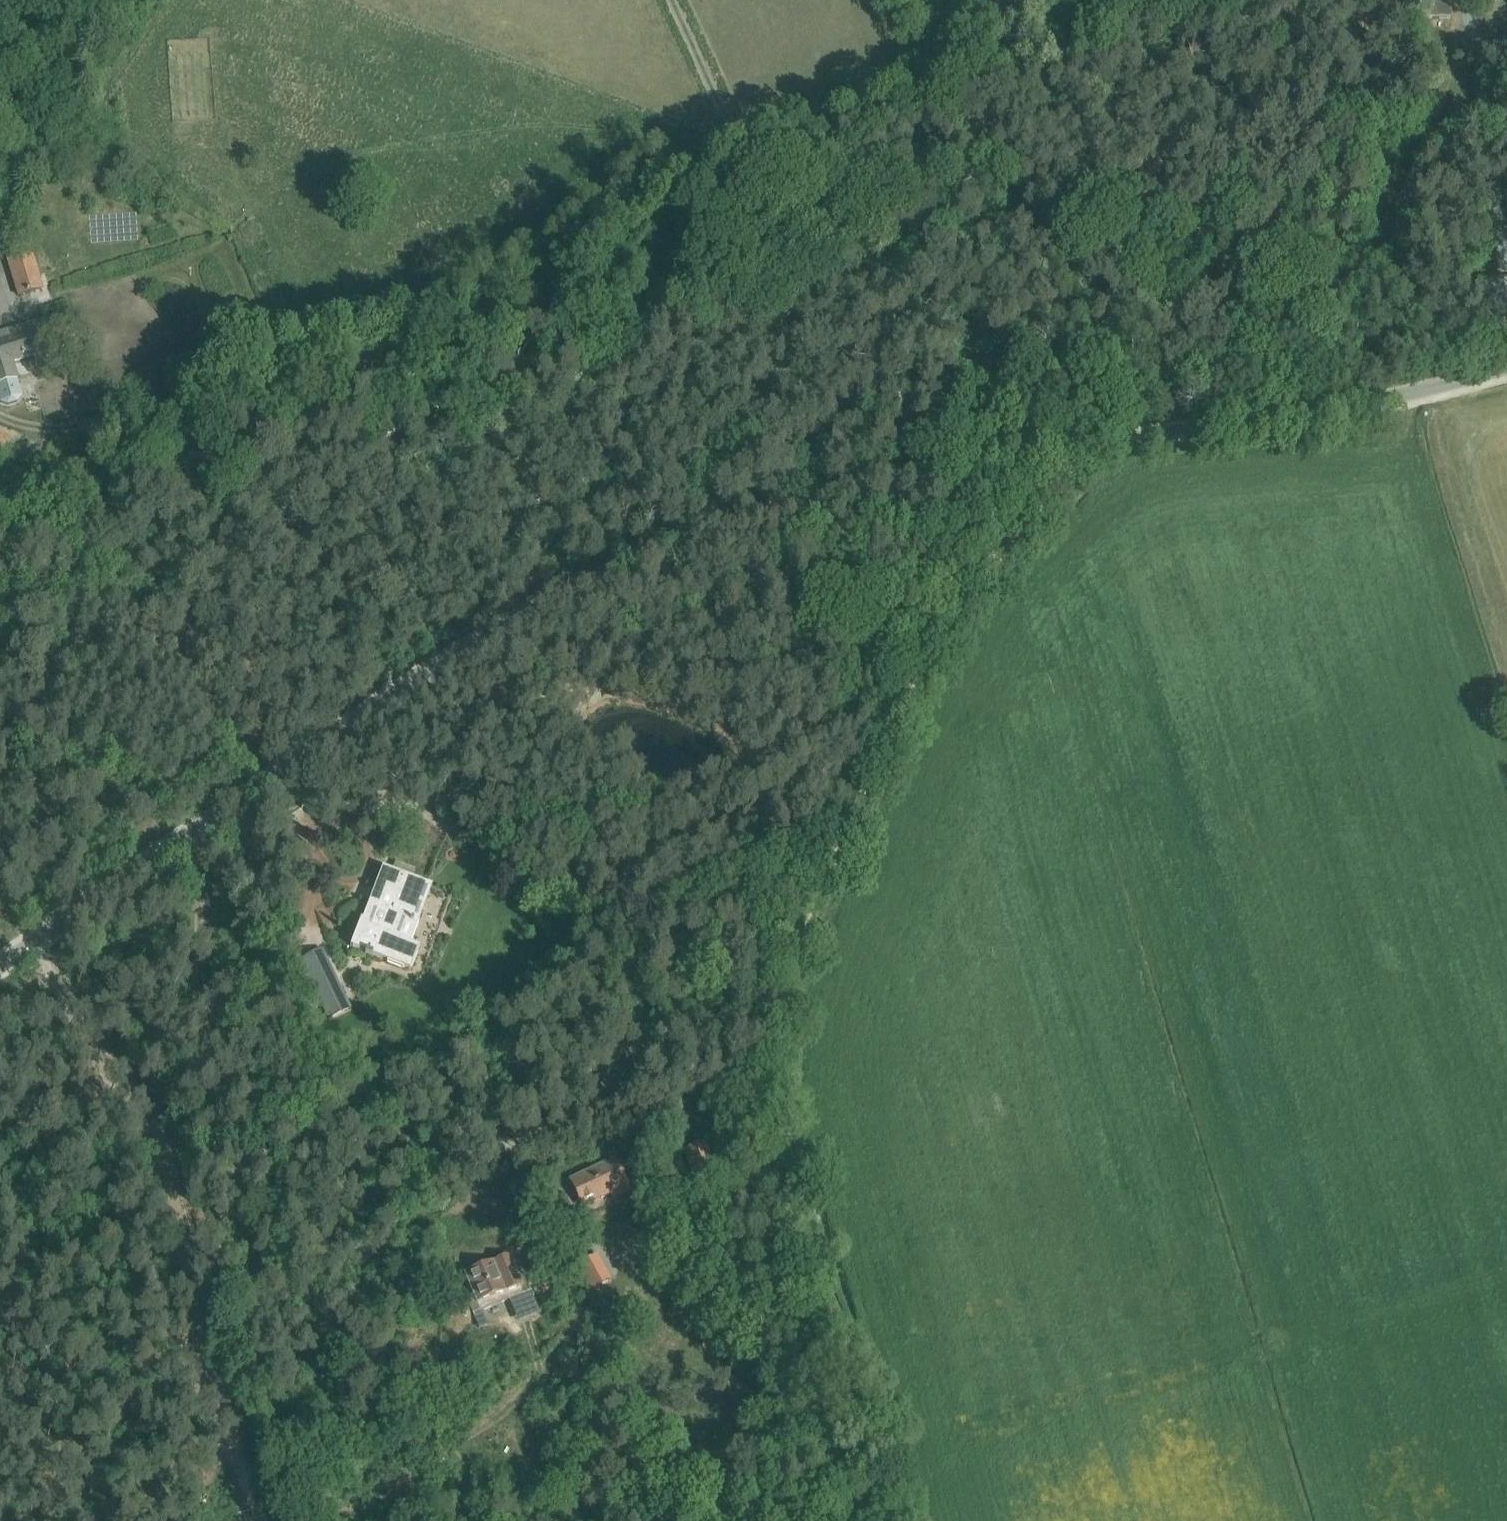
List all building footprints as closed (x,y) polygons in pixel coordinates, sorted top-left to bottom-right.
[(1420,1),(1421,19),(1452,18),(1451,0),(1420,1)] [(8,258),(20,295),(42,289),(30,251),(8,258)] [(61,323),(0,341),(0,400),(1,402),(7,405),(17,402),(21,396),(16,379),(18,379),(12,361),(67,345),(61,323)] [(0,432),(0,456),(1,456),(9,436),(0,432)] [(351,947),(366,953),(365,955),(372,957),(373,956),(411,970),(420,947),(398,938),(405,919),(415,923),(429,888),(380,869),(351,947)] [(329,1018),(351,1008),(323,950),(301,960),(329,1018)] [(687,1150),(696,1176),(712,1170),(704,1145),(687,1150)] [(571,1181),(582,1205),(627,1185),(615,1160),(571,1181)] [(508,1253),(466,1269),(481,1310),(524,1294),(508,1253)] [(583,1270),(592,1289),(604,1284),(596,1264),(583,1270)] [(252,1512),(240,1515),(242,1520),(266,1520),(265,1518),(255,1520),(252,1512)]
